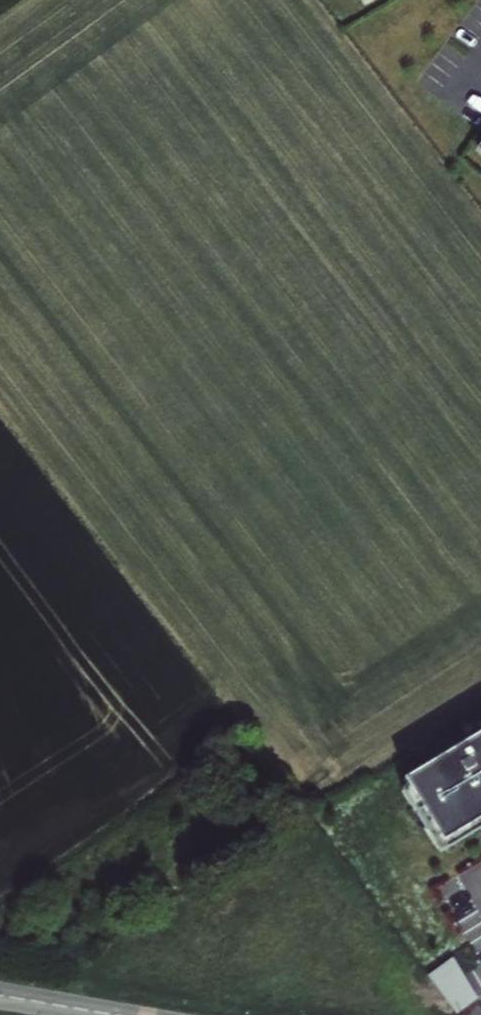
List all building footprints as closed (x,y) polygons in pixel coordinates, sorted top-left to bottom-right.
[(468,741),(480,733),(480,725),(465,734),(468,741)] [(480,820),(480,733),(468,741),(402,780),(406,787),(441,844),(480,820)] [(406,787),(400,791),(438,854),(480,828),(480,820),(441,844),(406,787)] [(428,982),(453,1014),(465,1014),(479,1004),(455,962),(428,982)]
